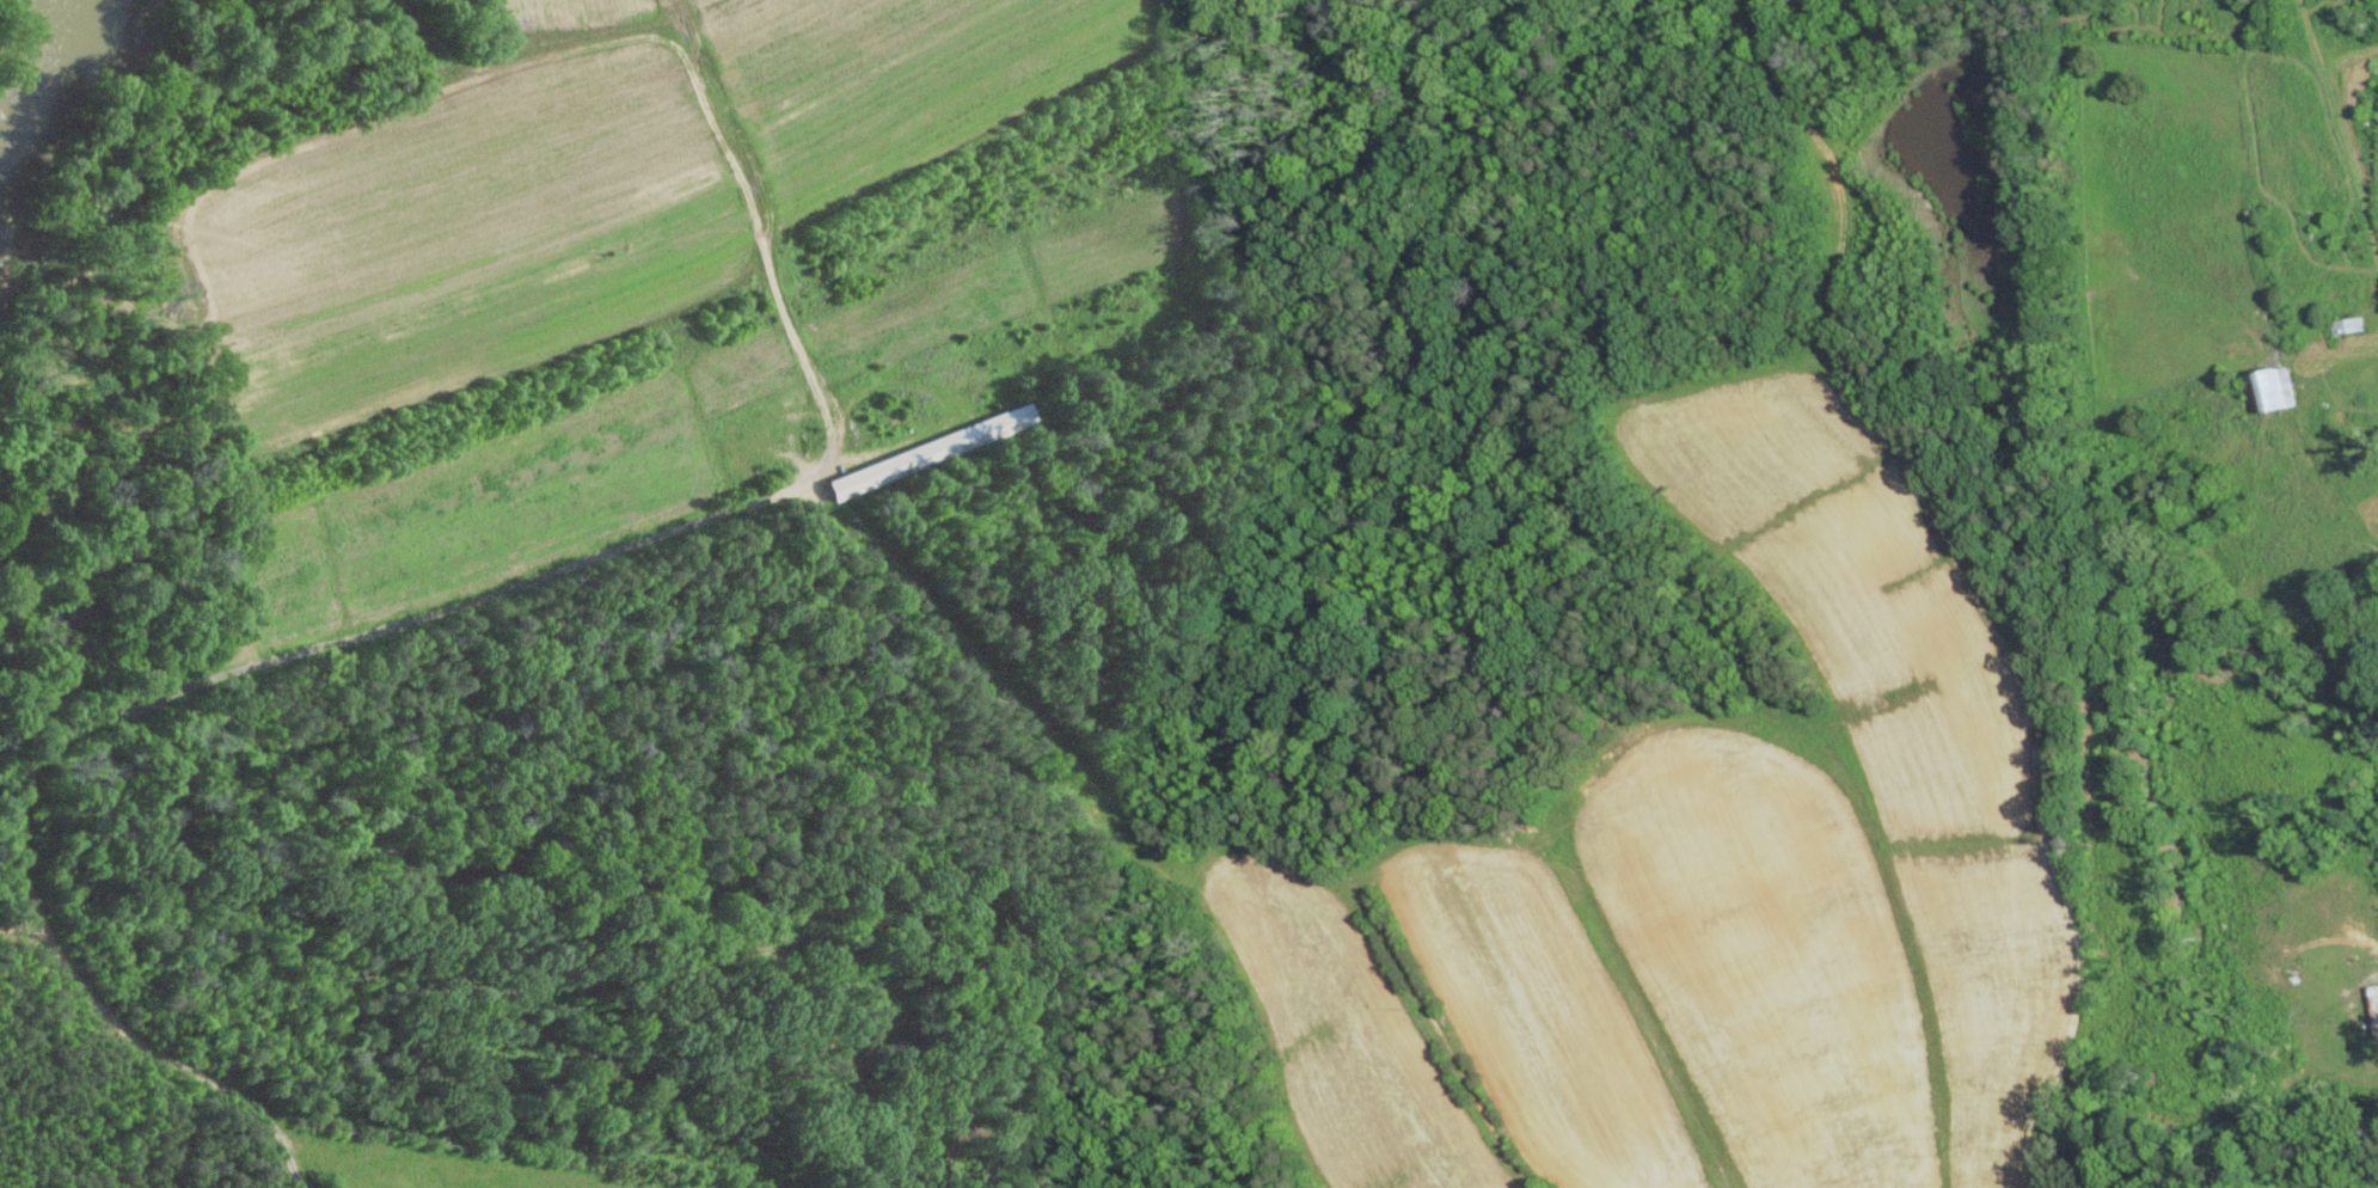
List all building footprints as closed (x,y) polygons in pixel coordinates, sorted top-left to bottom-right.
[(2329,319),(2331,333),(2363,330),(2362,316),(2329,319)] [(2298,404),(2288,364),(2253,372),(2263,413),(2298,404)] [(826,475),(833,496),(1037,427),(1030,405),(826,475)]
